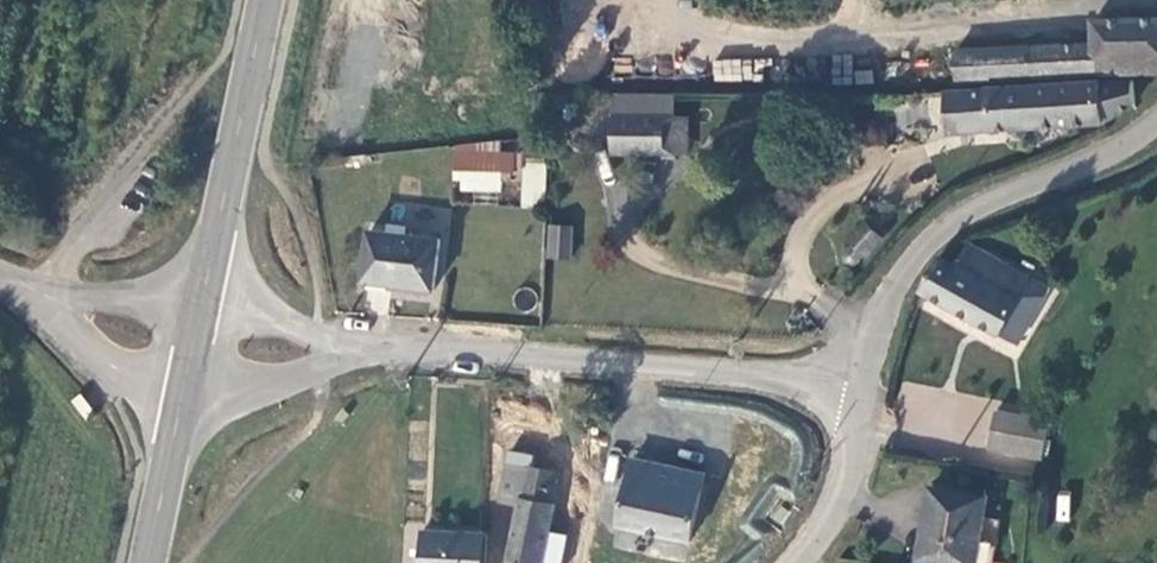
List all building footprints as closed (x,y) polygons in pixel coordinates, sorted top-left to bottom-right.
[(1156,71),(1156,18),(1094,20),(1094,42),(1022,44),(1023,76),(1156,71)] [(1023,76),(1022,44),(959,49),(959,79),(1023,76)] [(712,60),(712,81),(747,81),(747,59),(712,60)] [(1103,122),(1144,104),(1142,80),(1100,82),(961,89),(963,129),(1103,122)] [(951,131),(963,129),(961,89),(950,89),(951,131)] [(613,154),(663,154),(663,119),(613,119),(613,154)] [(663,119),(663,154),(687,154),(687,119),(663,119)] [(503,138),(456,146),(457,167),(511,172),(514,165),(524,165),(526,152),(503,148),(503,138)] [(851,237),(865,246),(882,232),(867,216),(854,227),(858,233),(851,237)] [(547,223),(545,258),(571,259),(573,225),(547,223)] [(364,280),(434,288),(440,240),(371,231),(364,280)] [(859,251),(865,246),(851,237),(846,240),(847,245),(849,249),(854,251),(859,251)] [(1049,293),(973,246),(960,271),(941,258),(922,295),(1017,346),(1049,293)] [(1050,421),(999,412),(992,451),(1042,461),(1049,425),(1050,421)] [(1049,425),(1042,461),(1062,463),(1067,428),(1049,425)] [(518,498),(525,461),(509,458),(501,493),(518,498)] [(512,561),(518,562),(537,562),(558,469),(525,461),(518,498),(505,560),(512,561)] [(641,525),(651,468),(629,465),(616,520),(641,525)] [(698,479),(664,472),(651,468),(641,525),(670,531),(687,535),(698,479)] [(797,488),(806,480),(799,471),(794,474),(789,479),(797,488)] [(918,559),(941,562),(991,562),(998,521),(984,517),(989,498),(931,488),(918,559)] [(641,525),(640,540),(666,548),(670,531),(641,525)] [(483,533),(420,533),(420,562),(484,562),(483,533)]
